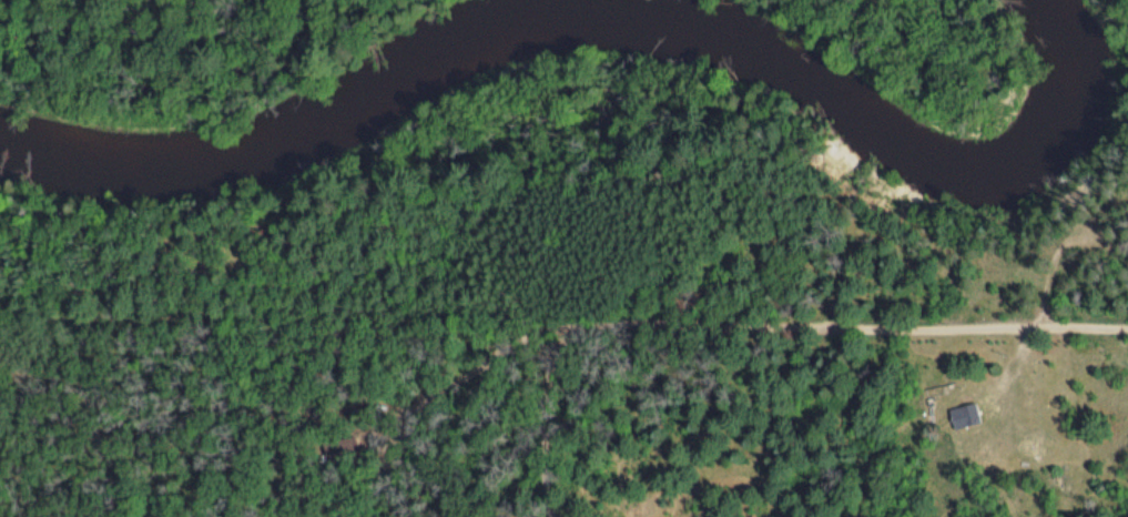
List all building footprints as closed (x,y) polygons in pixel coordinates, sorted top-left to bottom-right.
[(978,423),(974,402),(947,406),(951,428),(978,423)]
